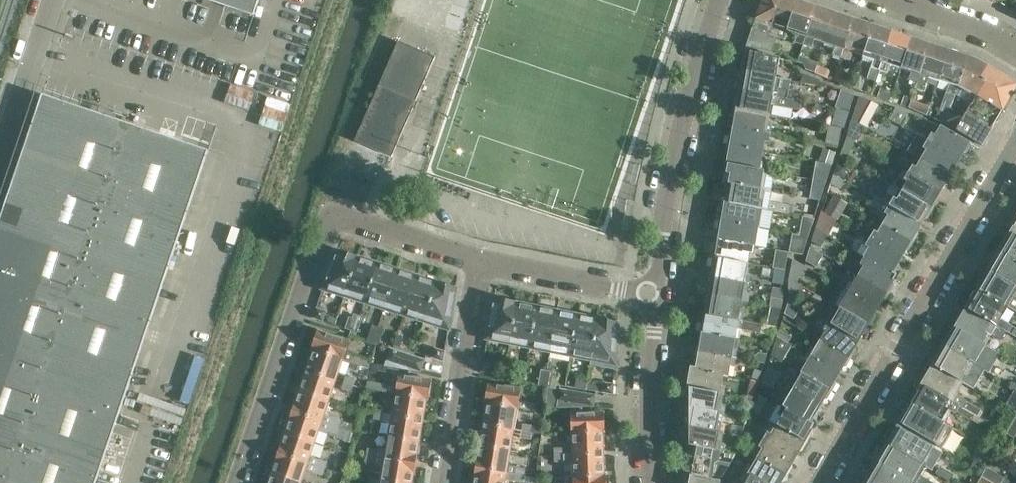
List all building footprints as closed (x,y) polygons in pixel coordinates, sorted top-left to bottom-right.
[(255,16),(260,0),(208,0),(255,16)] [(783,38),(786,29),(796,0),(763,0),(757,19),(754,29),(778,36),(783,38)] [(803,45),(816,6),(800,0),(796,0),(786,29),(798,33),(795,42),(803,45)] [(816,6),(803,45),(812,47),(815,39),(825,42),(835,12),(816,6)] [(835,12),(825,42),(836,46),(833,54),(841,57),(854,18),(835,12)] [(854,18),(841,57),(850,60),(853,52),(863,55),(874,25),(854,18)] [(874,25),(863,55),(873,59),(871,67),(868,76),(869,76),(868,79),(875,81),(879,69),(892,31),(874,25)] [(754,29),(753,30),(748,47),(772,52),(778,36),(754,29)] [(892,31),(879,69),(888,72),(891,64),(901,67),(912,37),(892,31)] [(912,37),(901,67),(912,71),(909,79),(917,82),(930,43),(912,37)] [(398,42),(355,142),(392,158),(435,58),(398,42)] [(930,43),(917,82),(915,90),(923,93),(926,85),(929,76),(939,80),(949,50),(930,43)] [(949,50),(939,80),(950,83),(938,112),(947,115),(958,86),(957,86),(967,56),(949,50)] [(743,62),(741,70),(776,76),(778,68),(781,69),(783,58),(780,58),(748,51),(747,58),(743,60),(743,62)] [(818,62),(800,56),(799,61),(804,63),(807,69),(814,72),(816,67),(818,62)] [(958,86),(956,95),(970,104),(971,103),(972,103),(976,95),(977,96),(985,82),(981,79),(988,66),(976,59),(967,56),(957,86),(958,86)] [(956,129),(982,144),(996,120),(1015,87),(1015,82),(988,66),(981,79),(985,82),(977,96),(976,95),(972,103),(971,103),(970,104),(956,129)] [(814,73),(834,80),(836,73),(816,67),(814,72),(814,73)] [(836,73),(834,80),(834,81),(842,84),(846,71),(838,68),(836,73)] [(741,70),(740,80),(742,82),(741,89),(773,95),(776,96),(786,97),(787,97),(790,79),(776,76),(741,70)] [(820,80),(805,73),(802,81),(820,84),(820,80)] [(865,80),(856,77),(853,87),(861,90),(865,80)] [(886,87),(878,85),(875,95),(883,98),(886,87)] [(736,96),(734,108),(770,114),(771,105),(775,105),(776,96),(773,95),(741,89),(740,95),(736,96)] [(853,95),(841,91),(837,103),(849,107),(853,95)] [(0,222),(0,354),(126,397),(210,150),(44,93),(0,222)] [(903,95),(900,105),(909,108),(910,106),(909,106),(912,100),(912,98),(903,95)] [(876,103),(858,96),(850,117),(863,125),(866,126),(876,103)] [(928,112),(931,103),(913,96),(912,98),(912,100),(909,106),(910,106),(928,112)] [(846,108),(833,106),(830,123),(843,126),(846,108)] [(903,126),(909,112),(896,107),(890,119),(903,126)] [(734,108),(733,116),(735,120),(734,127),(767,132),(770,133),(772,124),(768,124),(770,114),(734,108)] [(952,111),(945,122),(955,128),(962,117),(952,111)] [(863,125),(850,117),(844,135),(853,140),(863,125)] [(839,127),(825,125),(822,142),(836,144),(839,127)] [(941,125),(930,143),(958,159),(962,153),(966,152),(971,143),(941,125)] [(770,133),(767,132),(734,127),(733,132),(729,134),(727,145),(763,151),(765,141),(769,142),(770,133)] [(916,134),(906,150),(952,177),(957,168),(956,164),(958,159),(930,143),(916,134)] [(847,152),(853,140),(844,135),(840,149),(839,153),(847,155),(847,152)] [(834,148),(822,144),(817,157),(830,162),(834,148)] [(727,145),(726,154),(729,157),(728,164),(760,170),(763,151),(727,145)] [(908,172),(908,173),(940,191),(943,185),(948,184),(952,177),(921,158),(912,174),(908,172)] [(817,162),(813,176),(824,180),(829,166),(817,162)] [(724,183),(726,184),(761,190),(770,191),(773,174),(763,173),(763,171),(728,164),(727,169),(723,171),(722,179),(724,181),(724,183)] [(844,176),(847,167),(838,164),(836,173),(844,176)] [(898,189),(901,192),(933,210),(939,200),(937,195),(940,191),(908,173),(903,180),(898,189)] [(841,181),(831,176),(828,185),(837,190),(841,181)] [(823,182),(813,180),(809,198),(817,199),(823,182)] [(727,195),(726,202),(762,209),(782,212),(784,203),(768,200),(770,191),(761,190),(726,184),(725,192),(727,195)] [(868,193),(888,205),(892,207),(892,208),(920,224),(924,218),(928,217),(933,210),(901,192),(891,186),(887,193),(873,185),(868,193)] [(845,202),(832,195),(823,212),(836,219),(845,202)] [(722,209),(720,220),(759,227),(755,226),(757,216),(761,217),(762,209),(726,202),(725,208),(722,209)] [(888,214),(882,224),(913,242),(919,233),(918,229),(920,224),(892,208),(892,207),(888,205),(884,213),(888,214)] [(820,210),(814,227),(827,234),(835,218),(823,212),(820,210)] [(811,218),(799,216),(796,233),(805,235),(811,218)] [(721,232),(719,239),(756,245),(759,227),(720,220),(718,230),(721,232)] [(874,230),(869,238),(901,257),(905,250),(909,249),(913,242),(882,224),(878,232),(874,230)] [(814,228),(808,245),(817,250),(826,236),(814,228)] [(1000,251),(1015,260),(1015,235),(1011,232),(1006,240),(1003,241),(1001,245),(1001,249),(1000,251)] [(804,236),(788,233),(785,251),(798,253),(804,236)] [(869,238),(860,254),(864,256),(896,275),(897,274),(895,274),(900,266),(899,261),(901,257),(869,238)] [(715,247),(713,257),(749,264),(750,254),(754,254),(756,245),(719,239),(718,245),(715,247)] [(327,277),(323,288),(329,290),(328,292),(344,298),(359,255),(340,248),(327,277)] [(820,257),(807,249),(802,263),(813,269),(820,257)] [(786,252),(775,250),(773,268),(784,269),(786,252)] [(988,271),(1015,286),(1015,260),(1000,251),(999,252),(996,253),(993,258),(994,261),(988,271)] [(359,255),(344,298),(364,304),(378,263),(370,260),(369,258),(362,256),(360,257),(359,257),(359,255)] [(803,265),(788,256),(784,276),(800,285),(804,277),(798,274),(803,265)] [(860,264),(863,266),(858,275),(889,294),(895,284),(893,280),(896,275),(864,256),(860,264)] [(714,269),(713,276),(750,283),(751,274),(753,264),(749,264),(713,257),(712,266),(714,269)] [(378,263),(364,304),(384,310),(398,270),(391,267),(389,264),(382,262),(379,263),(378,263)] [(785,270),(772,268),(770,286),(781,288),(785,270)] [(398,270),(384,310),(404,317),(418,276),(416,275),(414,272),(409,271),(405,272),(398,270)] [(978,289),(1008,307),(1014,296),(1015,297),(1015,286),(988,271),(984,278),(981,278),(978,284),(979,287),(978,289)] [(858,275),(848,292),(876,309),(881,301),(885,300),(889,294),(858,275)] [(418,276),(404,317),(424,323),(437,282),(436,280),(429,277),(424,278),(418,276)] [(709,285),(707,294),(742,301),(746,302),(748,293),(750,283),(713,276),(712,283),(709,285)] [(784,276),(784,298),(791,302),(800,285),(784,276)] [(437,282),(424,323),(445,329),(445,327),(450,328),(457,287),(438,280),(437,282)] [(780,289),(770,287),(767,304),(776,306),(780,289)] [(967,308),(1006,331),(1015,336),(1015,327),(1001,318),(1008,307),(978,289),(977,291),(974,290),(971,296),(972,299),(967,308)] [(848,292),(839,308),(870,326),(875,317),(874,313),(876,309),(848,292)] [(707,307),(706,313),(739,320),(743,320),(744,312),(740,310),(742,301),(707,294),(705,304),(707,307)] [(495,296),(488,337),(494,338),(493,341),(510,345),(517,303),(517,301),(495,296)] [(517,303),(510,345),(530,349),(538,307),(529,305),(528,303),(520,301),(519,303),(517,303)] [(785,303),(781,316),(790,322),(798,310),(785,303)] [(538,307),(530,349),(550,353),(558,310),(549,309),(548,307),(541,305),(538,307)] [(317,307),(313,318),(324,321),(327,311),(317,307)] [(771,307),(769,324),(776,326),(781,309),(771,307)] [(832,314),(826,324),(857,342),(861,334),(866,333),(870,326),(839,308),(834,315),(832,314)] [(957,325),(956,327),(985,344),(991,334),(1001,340),(1006,331),(967,308),(962,316),(959,316),(956,322),(957,325)] [(558,310),(550,353),(570,357),(578,315),(576,312),(568,311),(566,312),(558,310)] [(579,313),(578,315),(570,357),(591,361),(599,317),(579,313)] [(702,322),(700,331),(736,338),(737,328),(761,332),(762,324),(743,320),(739,320),(706,313),(705,319),(702,322)] [(346,328),(349,329),(355,331),(361,316),(355,314),(353,319),(350,318),(346,328)] [(599,317),(591,361),(610,365),(611,362),(615,363),(618,321),(599,317)] [(374,342),(379,326),(372,324),(367,340),(374,342)] [(820,334),(817,339),(819,340),(851,359),(856,350),(855,345),(857,342),(826,324),(825,326),(822,324),(817,331),(820,334)] [(382,344),(387,329),(379,326),(374,342),(382,344)] [(789,336),(776,327),(774,335),(784,342),(789,336)] [(949,338),(945,346),(993,374),(998,377),(1002,370),(978,357),(985,344),(956,327),(955,328),(952,328),(949,335),(949,338)] [(312,349),(314,350),(314,349),(344,359),(361,365),(371,368),(373,362),(363,358),(346,351),(350,340),(318,330),(312,349)] [(700,344),(699,350),(736,357),(738,349),(734,348),(736,338),(700,331),(698,341),(700,344)] [(399,336),(396,346),(403,349),(406,338),(399,336)] [(774,336),(768,354),(779,360),(789,344),(784,342),(774,336)] [(811,346),(806,354),(838,373),(842,367),(847,366),(851,359),(819,340),(815,348),(811,346)] [(935,363),(933,366),(963,383),(970,371),(988,382),(993,374),(945,346),(940,354),(937,354),(933,360),(935,363)] [(426,359),(391,347),(384,366),(422,372),(426,359)] [(432,358),(443,361),(445,350),(435,347),(432,358)] [(314,350),(307,370),(337,380),(344,359),(314,349),(314,350)] [(695,359),(694,368),(729,375),(731,365),(735,366),(736,357),(699,350),(698,357),(695,359)] [(752,354),(751,359),(762,361),(765,352),(757,350),(752,354)] [(0,354),(0,482),(97,482),(126,397),(0,354)] [(806,363),(800,373),(832,391),(837,382),(836,377),(838,373),(806,354),(802,361),(806,363)] [(484,361),(482,371),(493,373),(494,362),(484,361)] [(520,364),(518,381),(524,382),(527,366),(520,364)] [(765,365),(763,373),(774,380),(778,373),(765,365)] [(927,376),(922,384),(959,405),(973,414),(975,415),(979,408),(967,400),(957,394),(963,383),(933,366),(933,367),(929,367),(926,373),(927,376)] [(691,369),(688,372),(687,377),(690,380),(689,387),(724,393),(724,395),(725,395),(726,385),(722,384),(724,375),(729,376),(729,375),(694,368),(692,367),(691,369)] [(760,370),(753,368),(749,378),(757,379),(760,370)] [(539,384),(545,385),(547,372),(547,370),(542,369),(539,384)] [(307,370),(300,391),(330,401),(337,380),(307,370)] [(763,373),(760,381),(770,387),(774,381),(763,373)] [(792,379),(787,387),(819,406),(823,400),(827,399),(832,391),(800,373),(796,381),(792,379)] [(367,388),(395,393),(427,398),(427,399),(429,400),(432,379),(399,374),(397,385),(368,382),(367,388)] [(348,376),(345,383),(355,386),(357,380),(348,376)] [(565,387),(585,391),(587,383),(566,379),(565,387)] [(749,379),(745,397),(751,398),(756,380),(749,379)] [(602,392),(613,394),(614,383),(604,381),(602,392)] [(345,383),(343,389),(353,393),(355,386),(345,383)] [(488,383),(485,403),(487,403),(518,408),(531,410),(532,404),(519,402),(520,388),(488,383)] [(910,403),(911,403),(941,421),(947,410),(955,414),(956,411),(970,419),(973,414),(959,405),(922,384),(919,390),(919,389),(917,392),(914,392),(911,398),(912,400),(910,403)] [(1004,401),(1012,406),(1015,400),(1015,387),(1012,386),(1004,401)] [(597,394),(560,387),(549,387),(548,407),(557,407),(594,406),(597,394)] [(689,401),(688,406),(724,413),(725,414),(727,404),(722,403),(724,395),(724,393),(689,387),(687,398),(689,401)] [(787,396),(781,405),(813,423),(817,415),(816,410),(819,406),(787,387),(783,394),(787,396)] [(300,391),(293,411),(354,432),(356,425),(342,420),(325,414),(330,401),(300,391)] [(766,396),(756,392),(751,410),(757,413),(766,396)] [(395,393),(392,414),(423,420),(427,399),(427,398),(395,393)] [(487,403),(483,425),(515,429),(518,408),(487,403)] [(900,423),(907,427),(934,443),(933,446),(934,447),(944,453),(949,446),(937,439),(939,435),(934,432),(941,421),(911,403),(910,405),(907,406),(904,411),(905,414),(900,423)] [(375,404),(374,410),(385,413),(386,406),(375,404)] [(768,420),(776,424),(808,442),(812,435),(811,430),(814,424),(813,423),(781,405),(781,406),(777,404),(768,420)] [(689,419),(688,425),(724,432),(723,433),(724,433),(726,423),(722,422),(724,413),(688,406),(687,416),(689,419)] [(385,413),(374,410),(373,419),(383,420),(386,422),(390,423),(388,436),(419,441),(423,420),(392,414),(385,413)] [(293,411),(286,432),(316,442),(320,428),(337,434),(339,428),(354,433),(354,432),(293,411)] [(604,411),(570,413),(571,432),(603,432),(605,431),(604,411)] [(1015,412),(1004,431),(1012,436),(1015,430),(1015,413),(1015,412)] [(747,422),(745,428),(757,435),(759,430),(747,422)] [(533,424),(523,423),(522,430),(531,432),(532,432),(533,424)] [(767,440),(766,441),(795,457),(799,451),(803,450),(808,442),(776,424),(767,440)] [(511,451),(515,429),(483,425),(479,446),(511,451)] [(724,432),(688,425),(687,435),(689,438),(689,444),(721,450),(721,451),(724,452),(726,443),(722,441),(723,433),(724,432)] [(732,425),(730,433),(742,435),(743,426),(732,425)] [(891,439),(887,444),(923,465),(934,447),(933,446),(915,436),(916,435),(905,429),(904,431),(897,427),(896,429),(894,429),(890,437),(891,439)] [(757,435),(745,429),(741,441),(750,447),(757,435)] [(522,430),(521,438),(530,439),(531,432),(522,430)] [(286,432),(279,453),(309,463),(325,469),(328,462),(319,458),(311,455),(316,442),(286,432)] [(604,453),(603,432),(571,432),(572,454),(604,453)] [(368,447),(367,455),(416,463),(419,441),(388,436),(386,448),(381,447),(377,449),(368,447)] [(754,454),(757,457),(788,475),(793,466),(792,463),(795,457),(766,441),(767,440),(763,438),(759,446),(754,454)] [(721,450),(689,444),(689,445),(691,445),(687,470),(692,471),(692,475),(721,480),(724,473),(724,472),(731,462),(719,460),(721,451),(721,450)] [(913,482),(933,482),(918,474),(923,465),(887,444),(886,447),(884,447),(880,453),(880,456),(877,461),(913,482)] [(479,446),(476,467),(508,473),(511,451),(479,446)] [(272,473),(300,482),(302,482),(306,470),(323,476),(325,469),(309,463),(279,453),(272,473)] [(604,453),(538,456),(538,462),(572,461),(573,476),(605,475),(605,474),(604,453)] [(367,455),(366,462),(375,463),(375,465),(383,466),(380,479),(403,482),(412,482),(416,463),(367,455)] [(744,471),(765,482),(784,482),(788,475),(757,457),(752,465),(749,464),(744,471)] [(982,463),(973,458),(968,467),(977,472),(982,463)] [(741,463),(735,460),(730,468),(736,472),(741,463)] [(877,461),(876,464),(873,464),(870,471),(871,473),(867,479),(874,482),(912,482),(913,482),(877,461)] [(935,463),(931,470),(945,478),(949,472),(935,463)] [(521,466),(511,465),(510,473),(520,474),(521,466)] [(997,482),(1003,482),(1007,477),(988,466),(983,475),(997,482)] [(473,482),(506,482),(508,473),(476,467),(473,482)] [(736,472),(730,468),(725,476),(731,480),(736,472)] [(744,471),(739,479),(743,481),(742,482),(765,482),(744,471)] [(268,482),(300,482),(272,473),(268,482)] [(520,475),(510,473),(508,481),(518,482),(520,475)] [(573,476),(573,482),(607,482),(606,474),(605,474),(605,475),(573,476)] [(692,475),(691,482),(720,482),(721,480),(692,475)]
